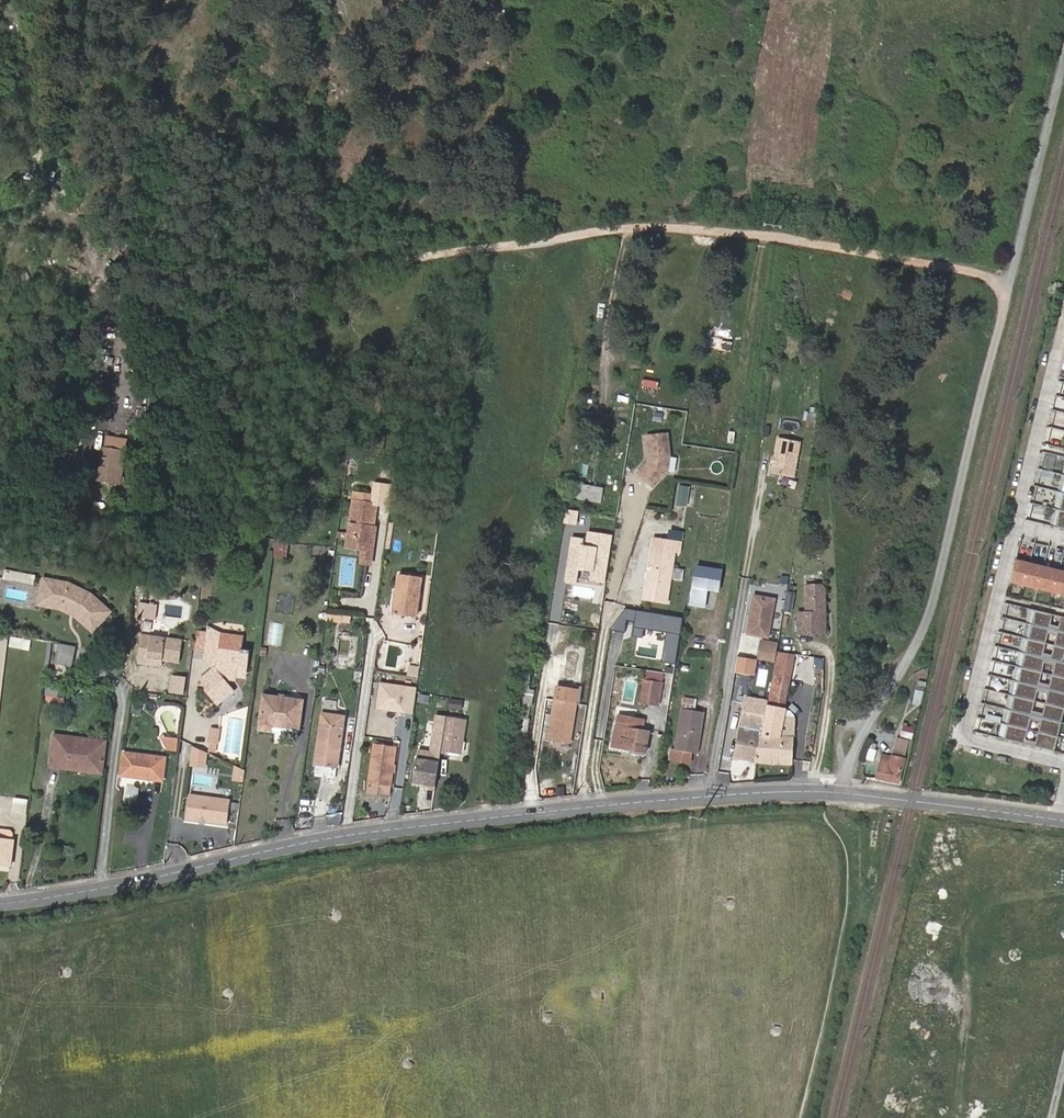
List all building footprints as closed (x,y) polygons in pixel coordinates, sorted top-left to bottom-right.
[(683,433),(680,444),(691,446),(693,435),(683,433)] [(668,436),(646,437),(649,457),(648,464),(638,474),(653,489),(668,473),(670,459),(668,436)] [(777,454),(776,460),(774,471),(794,475),(801,440),(781,436),(777,454)] [(95,446),(92,482),(120,484),(123,448),(95,446)] [(348,471),(355,472),(356,459),(350,458),(348,471)] [(581,486),(579,499),(603,503),(605,489),(581,486)] [(690,487),(680,486),(677,505),(687,507),(690,487)] [(106,507),(108,491),(93,489),(90,504),(106,507)] [(354,495),(353,504),(372,507),(373,498),(354,495)] [(372,507),(353,504),(351,521),(358,522),(357,527),(350,526),(347,550),(362,552),(360,564),(371,565),(375,530),(373,530),(376,507),(372,507)] [(1060,510),(1056,527),(1063,529),(1063,511),(1060,510)] [(682,539),(682,531),(668,531),(668,538),(682,539)] [(655,539),(653,549),(650,565),(651,565),(652,567),(651,570),(649,572),(644,601),(668,605),(676,553),(680,554),(682,544),(655,539)] [(274,540),(273,556),(286,557),(287,541),(274,540)] [(1024,585),(1030,563),(1016,559),(1010,581),(1024,585)] [(1038,588),(1044,566),(1030,563),(1024,585),(1038,588)] [(1054,592),(1060,570),(1044,566),(1038,588),(1054,592)] [(34,581),(36,574),(5,568),(3,575),(34,581)] [(1060,570),(1054,592),(1063,595),(1063,571),(1060,570)] [(698,572),(695,593),(707,596),(718,598),(722,576),(698,572)] [(34,581),(3,575),(3,579),(34,585),(34,581)] [(393,618),(415,621),(420,581),(398,578),(393,618)] [(69,584),(45,579),(39,600),(61,605),(63,603),(79,611),(78,615),(94,628),(110,613),(92,596),(69,584)] [(799,633),(826,632),(825,612),(822,612),(822,606),(825,604),(825,588),(821,585),(805,585),(806,613),(799,613),(799,633)] [(707,596),(695,593),(692,611),(704,613),(707,596)] [(776,598),(755,594),(748,632),(769,636),(776,598)] [(90,632),(94,628),(78,615),(79,611),(63,603),(61,605),(39,600),(38,605),(59,610),(73,618),(90,632)] [(141,605),(140,616),(155,618),(157,607),(141,605)] [(1036,610),(1032,624),(1063,632),(1063,617),(1036,610)] [(340,627),(342,619),(325,617),(324,625),(340,627)] [(1032,624),(1029,639),(1063,647),(1063,632),(1032,624)] [(205,650),(206,638),(221,633),(208,625),(207,631),(196,630),(193,649),(205,650)] [(243,650),(243,641),(221,639),(221,633),(206,638),(205,650),(205,660),(214,668),(199,679),(207,688),(205,691),(218,706),(235,691),(226,680),(225,679),(233,674),(248,675),(250,650),(243,650)] [(181,640),(142,634),(137,663),(146,664),(147,662),(147,658),(162,661),(178,663),(181,640)] [(20,649),(22,639),(10,636),(7,646),(20,649)] [(668,650),(669,641),(651,638),(650,647),(668,650)] [(1063,656),(1063,647),(1029,639),(1025,653),(1063,662),(1063,656)] [(765,641),(762,657),(776,661),(778,649),(779,644),(765,641)] [(75,648),(57,646),(55,667),(73,669),(75,648)] [(550,660),(551,647),(543,646),(542,659),(550,660)] [(1063,662),(1025,653),(1022,667),(1063,677),(1063,662)] [(750,658),(742,657),(740,669),(748,670),(750,658)] [(408,675),(418,677),(420,667),(409,666),(408,675)] [(1022,667),(1018,681),(1063,693),(1063,677),(1022,667)] [(663,686),(665,677),(648,674),(647,683),(663,686)] [(185,694),(187,677),(172,675),(170,692),(185,694)] [(789,691),(791,678),(773,675),(771,688),(772,688),(789,691)] [(1018,681),(1015,696),(1063,708),(1063,693),(1018,681)] [(387,697),(404,699),(406,685),(388,683),(387,697)] [(659,707),(663,686),(647,683),(646,683),(643,695),(652,697),(650,705),(659,707)] [(56,687),(43,686),(42,698),(55,699),(56,687)] [(772,688),(768,706),(785,709),(789,691),(772,688)] [(570,745),(579,692),(558,689),(555,702),(553,719),(553,722),(556,723),(552,742),(570,745)] [(650,705),(652,697),(643,695),(642,703),(650,705)] [(267,728),(268,728),(272,697),(264,696),(262,722),(262,724),(263,725),(265,726),(266,727),(267,728)] [(1015,696),(1011,710),(1061,722),(1063,710),(1063,708),(1015,696)] [(273,725),(279,726),(283,698),(272,697),(268,728),(269,728),(271,728),(272,727),(273,725)] [(461,709),(462,699),(450,697),(448,707),(461,709)] [(283,698),(279,726),(283,727),(299,729),(303,701),(283,698)] [(696,711),(698,700),(685,698),(683,709),(696,711)] [(768,706),(764,726),(757,763),(793,765),(795,731),(796,720),(785,720),(787,710),(785,709),(768,706)] [(694,753),(699,754),(706,712),(696,711),(683,709),(676,751),(694,753)] [(1061,722),(1011,710),(1008,724),(1057,736),(1061,722)] [(338,766),(345,717),(322,713),(315,763),(338,766)] [(460,754),(466,720),(446,716),(440,751),(460,754)] [(641,732),(643,722),(619,717),(618,728),(641,732)] [(757,763),(764,726),(751,724),(750,733),(744,732),(741,731),(740,735),(736,759),(757,763)] [(900,724),(900,737),(913,738),(913,725),(900,724)] [(1054,751),(1057,736),(1008,724),(1004,739),(1054,751)] [(298,737),(299,729),(283,727),(282,735),(298,737)] [(614,747),(647,753),(650,734),(641,732),(618,728),(614,747)] [(220,730),(211,729),(210,742),(218,743),(220,730)] [(908,739),(895,736),(891,752),(904,755),(908,739)] [(53,765),(104,770),(107,743),(56,738),(53,765)] [(189,748),(189,766),(205,767),(206,749),(189,748)] [(368,788),(389,791),(395,751),(374,748),(368,788)] [(676,751),(674,750),(672,760),(693,763),(694,753),(676,751)] [(122,776),(153,780),(154,777),(162,778),(164,758),(124,753),(122,776)] [(884,753),(882,761),(879,777),(899,782),(905,758),(884,753)] [(435,788),(439,760),(416,757),(413,780),(426,782),(425,786),(435,788)] [(104,774),(104,770),(53,765),(52,768),(104,774)] [(244,782),(246,770),(236,765),(234,780),(244,782)] [(388,798),(389,791),(368,788),(367,795),(388,798)] [(233,801),(188,794),(184,818),(229,824),(233,801)] [(12,841),(13,830),(0,829),(0,840),(12,841)] [(9,865),(12,841),(0,840),(0,864),(9,865)]
